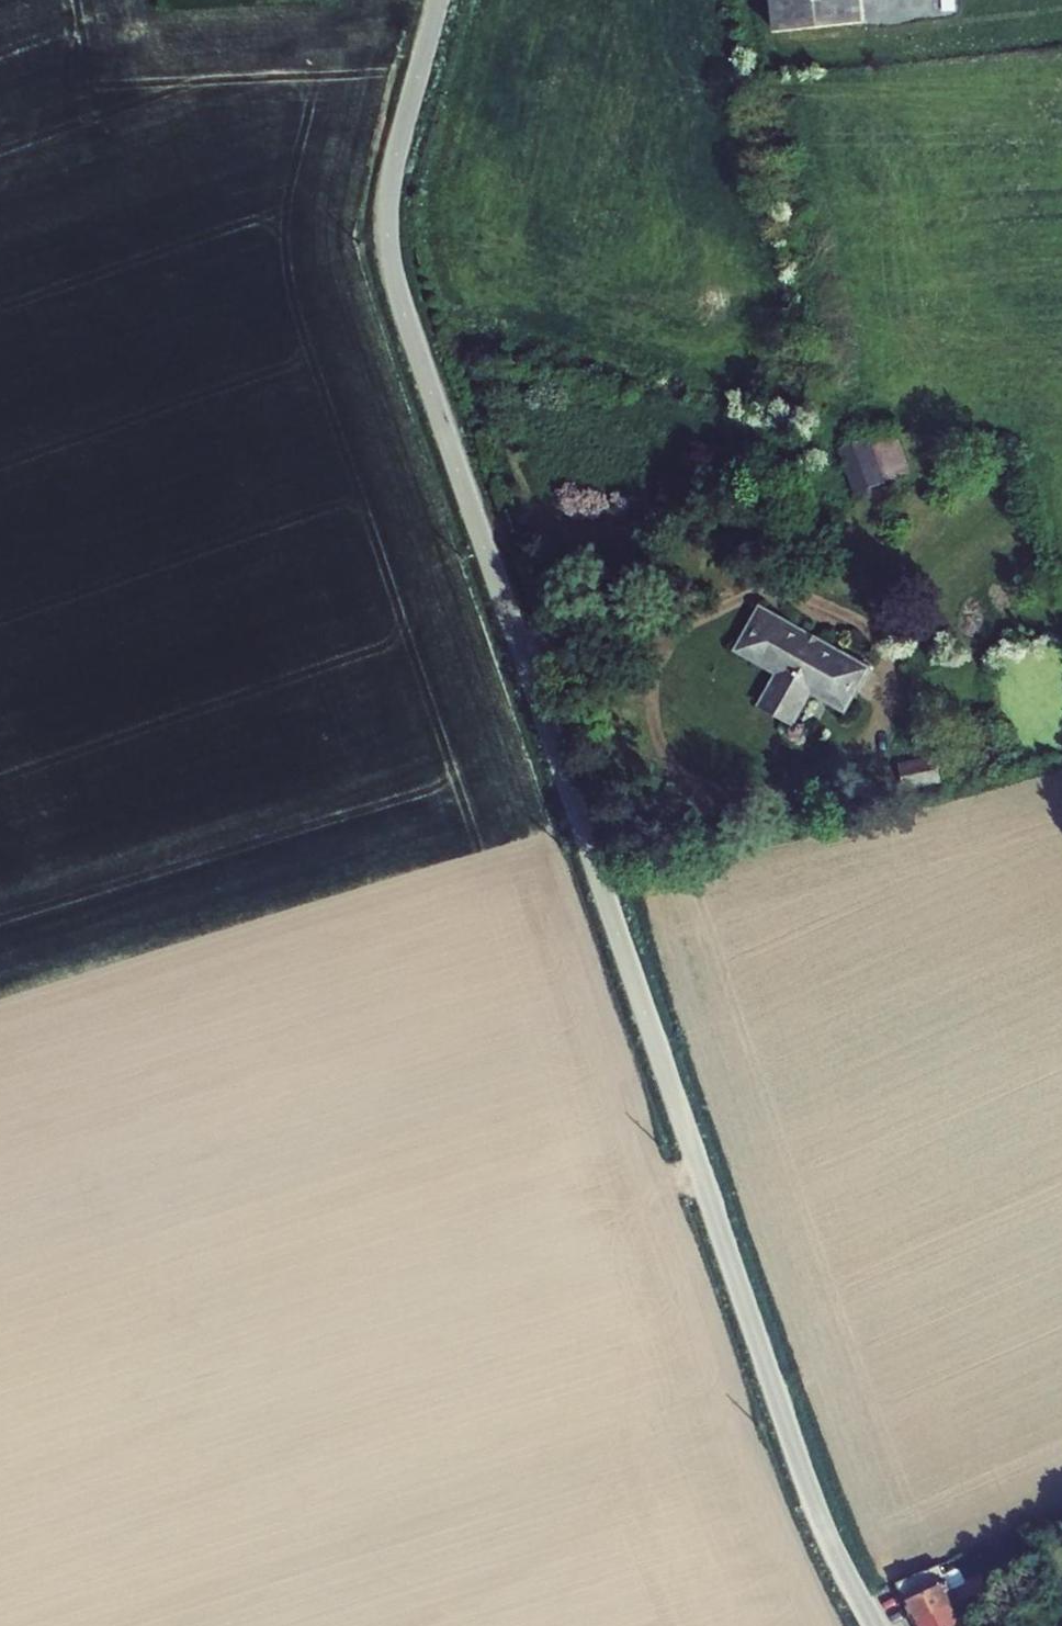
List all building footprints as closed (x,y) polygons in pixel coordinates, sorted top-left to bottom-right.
[(864,29),(861,0),(769,0),(773,39),(864,29)] [(888,434),(840,450),(855,492),(902,475),(888,434)] [(869,669),(760,607),(736,651),(777,674),(760,705),(793,724),(810,693),(844,711),(869,669)] [(933,755),(901,765),(907,789),(939,781),(933,755)] [(905,1601),(916,1623),(971,1596),(960,1574),(945,1581),(938,1566),(897,1584),(905,1601)] [(918,1625),(966,1625),(961,1616),(987,1603),(981,1591),(971,1596),(916,1623),(918,1625)]
